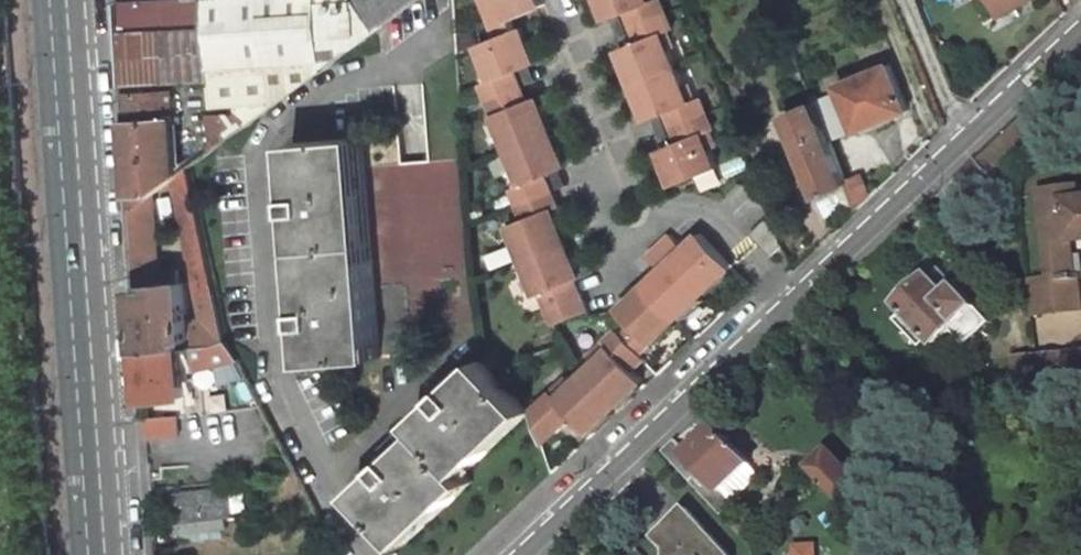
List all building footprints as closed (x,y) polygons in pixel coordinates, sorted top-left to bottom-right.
[(118,2),(123,87),(211,80),(210,66),(206,0),(150,0),(118,2)] [(290,49),(318,45),(314,0),(206,0),(210,66),(291,61),(290,49)] [(413,0),(354,0),(372,30),(378,26),(413,0)] [(500,43),(517,36),(511,20),(545,7),(542,0),(483,0),(500,43)] [(610,23),(625,17),(631,32),(669,17),(663,1),(652,5),(650,0),(601,0),(610,23)] [(1003,14),(1027,0),(996,0),(1003,14)] [(669,17),(631,32),(637,47),(622,53),(636,88),(679,70),(665,37),(675,32),(669,17)] [(520,76),(538,68),(525,33),(517,36),(500,43),(482,50),(495,85),(487,88),(493,103),(526,90),(520,76)] [(291,61),(210,66),(211,80),(213,105),(232,104),(238,113),(247,124),(266,110),(292,91),(291,61)] [(890,68),(838,90),(851,122),(856,134),(908,115),(890,68)] [(692,105),(679,70),(636,88),(650,123),(665,117),(671,132),(709,116),(703,101),(692,105)] [(526,90),(493,103),(512,153),(555,136),(542,102),(542,101),(532,105),(526,90)] [(851,122),(838,90),(828,94),(841,126),(851,122)] [(1065,111),(1050,94),(1043,101),(1058,118),(1065,111)] [(126,99),(128,125),(178,122),(177,97),(126,99)] [(784,115),(813,186),(845,174),(815,102),(784,115)] [(208,115),(212,150),(220,144),(247,124),(238,113),(208,115)] [(709,116),(671,132),(677,147),(662,153),(677,188),(719,171),(705,136),(715,132),(709,116)] [(180,181),(178,122),(128,125),(133,217),(153,203),(178,186),(181,185),(180,181)] [(555,136),(512,153),(525,189),(515,194),(521,209),(554,196),(547,179),(568,171),(555,136)] [(381,356),(364,137),(325,140),(293,142),(296,182),(308,339),(310,362),(381,356)] [(178,186),(201,317),(220,315),(194,174),(194,170),(180,181),(181,185),(178,186)] [(818,198),(848,187),(845,181),(848,180),(845,174),(813,186),(818,198)] [(845,181),(848,187),(857,210),(872,196),(862,174),(848,180),(845,181)] [(1080,187),(1043,191),(1051,254),(1080,252),(1078,241),(1080,241),(1080,188),(1080,187)] [(560,211),(554,196),(521,209),(526,224),(511,230),(525,264),(568,247),(555,213),(560,211)] [(138,283),(157,281),(153,203),(133,217),(138,283)] [(712,293),(732,274),(729,270),(732,267),(701,233),(685,248),(672,234),(660,244),(674,258),(705,292),(708,289),(712,293)] [(702,295),(705,292),(674,258),(660,244),(649,254),(662,268),(647,283),(678,317),(682,313),(686,317),(705,299),(702,295)] [(525,264),(539,299),(544,297),(556,327),(589,314),(577,285),(582,282),(568,247),(525,264)] [(1080,252),(1051,254),(1053,277),(1080,274),(1080,264),(1080,252)] [(947,268),(937,278),(956,298),(966,288),(947,268)] [(1053,277),(1032,279),(1036,312),(1080,307),(1080,274),(1053,277)] [(956,298),(937,278),(905,307),(912,314),(937,341),(943,348),(960,332),(972,345),(998,322),(966,288),(956,298)] [(675,320),(678,317),(647,283),(619,309),(634,326),(651,343),(655,339),(659,343),(679,324),(675,320)] [(191,317),(189,288),(139,291),(144,351),(193,348),(191,317)] [(937,341),(912,314),(902,322),(928,350),(937,341)] [(193,348),(227,345),(225,343),(220,315),(201,317),(191,317),(193,348)] [(596,362),(585,372),(617,405),(644,380),(633,368),(645,357),(641,353),(651,343),(634,326),(624,335),(619,329),(590,356),(596,362)] [(193,348),(144,351),(147,402),(185,399),(183,376),(237,365),(227,345),(193,348)] [(1041,361),(1044,387),(1064,385),(1066,385),(1064,354),(1040,356),(1041,361)] [(1013,358),(1016,389),(1044,387),(1041,361),(1040,356),(1013,358)] [(482,359),(416,422),(423,430),(373,477),(357,493),(406,544),(473,481),(465,473),(470,469),(532,411),(482,359)] [(617,405),(585,372),(574,383),(568,377),(532,411),(543,442),(573,414),(589,431),(617,405)] [(177,438),(176,419),(148,421),(150,440),(177,438)] [(752,467),(720,433),(693,457),(691,459),(724,493),(725,492),(752,467)] [(710,505),(724,493),(691,459),(693,457),(679,443),(664,456),(710,505)] [(843,464),(831,451),(809,471),(849,513),(871,493),(859,480),(862,477),(847,461),(843,464)] [(725,521),(740,507),(725,492),(724,493),(710,505),(725,521)] [(238,496),(178,500),(181,538),(230,533),(229,518),(239,517),(238,496)] [(688,513),(657,542),(669,554),(727,554),(688,513)] [(168,548),(166,535),(156,536),(157,549),(168,548)] [(792,554),(819,554),(818,540),(791,542),(792,554)]
